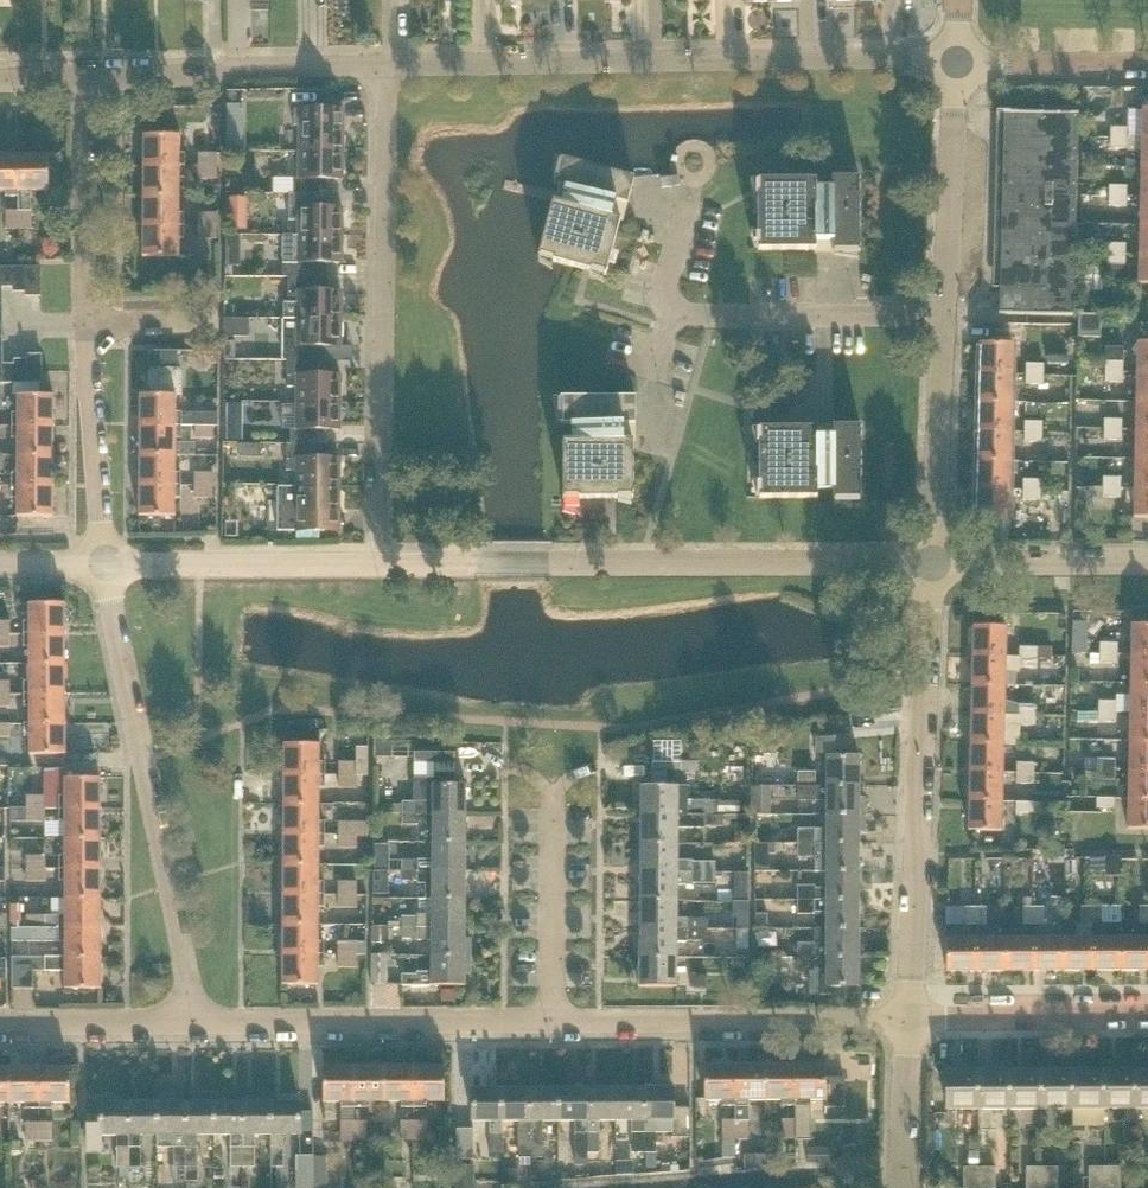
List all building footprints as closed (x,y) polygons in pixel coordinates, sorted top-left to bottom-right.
[(228,106),(226,153),(245,153),(246,106),(228,106)] [(343,110),(329,110),(294,110),(294,125),(299,125),(299,152),(343,152),(343,110)] [(1003,112),(1002,152),(1076,153),(1077,113),(1003,112)] [(1110,138),(1127,138),(1127,127),(1111,127),(1110,138)] [(145,136),(145,166),(185,166),(185,153),(179,153),(179,136),(145,136)] [(1127,148),(1127,138),(1110,138),(1110,147),(1127,148)] [(1140,138),(1140,167),(1147,168),(1147,139),(1140,138)] [(199,152),(199,166),(217,166),(217,152),(199,152)] [(328,179),(343,179),(343,152),(299,152),(299,178),(293,178),(293,193),(328,194),(328,179)] [(1002,152),(1002,192),(1075,194),(1076,153),(1002,152)] [(5,197),(18,197),(18,155),(0,156),(0,192),(5,192),(5,197)] [(18,197),(19,211),(31,211),(30,191),(48,191),(48,155),(18,155),(18,197)] [(628,204),(635,178),(631,177),(562,159),(555,185),(566,188),(562,204),(553,201),(538,257),(567,265),(606,275),(621,219),(617,218),(621,203),(628,204)] [(185,166),(145,166),(144,196),(179,196),(179,183),(184,182),(185,166)] [(217,166),(199,166),(199,179),(217,179),(217,166)] [(1147,196),(1147,168),(1140,167),(1139,196),(1147,196)] [(860,252),(859,177),(832,177),(832,189),(816,189),(816,180),(758,180),(758,250),(816,250),(816,246),(833,246),(833,252),(860,252)] [(1109,196),(1126,196),(1126,187),(1109,187),(1109,196)] [(1002,192),(1001,232),(1074,234),(1075,194),(1002,192)] [(342,236),(342,208),(328,208),(328,194),(293,193),(289,193),(289,220),(299,220),(299,235),(342,236)] [(144,196),(144,226),(184,226),(184,212),(179,212),(179,196),(144,196)] [(1126,206),(1126,196),(1109,196),(1109,206),(1126,206)] [(1139,196),(1139,225),(1147,225),(1147,196),(1139,196)] [(250,213),(250,198),(230,198),(230,213),(250,213)] [(6,232),(19,231),(19,211),(5,212),(6,232)] [(19,211),(19,231),(33,231),(32,211),(31,211),(19,211)] [(199,212),(199,226),(217,227),(217,212),(199,212)] [(1147,254),(1147,225),(1139,225),(1138,254),(1147,254)] [(184,226),(144,226),(144,256),(173,256),(179,256),(179,237),(184,237),(184,226)] [(217,227),(199,226),(199,238),(216,238),(217,227)] [(1001,232),(1000,273),(1074,274),(1074,234),(1001,232)] [(327,263),(342,263),(342,236),(299,235),(299,236),(283,235),(283,262),(283,277),(288,277),(327,277),(327,263)] [(246,252),(246,237),(228,236),(228,252),(246,252)] [(1108,253),(1125,254),(1125,244),(1108,244),(1108,253)] [(1124,263),(1125,254),(1108,253),(1108,263),(1124,263)] [(1138,254),(1138,283),(1147,283),(1147,254),(1138,254)] [(25,268),(25,292),(25,296),(40,296),(40,267),(25,268)] [(0,288),(2,288),(13,288),(13,292),(25,292),(25,268),(0,268),(0,288)] [(1074,274),(1000,273),(999,313),(1073,315),(1074,274)] [(341,319),(342,292),(327,292),(327,277),(288,277),(288,304),(282,303),(282,318),(341,319)] [(1115,311),(1147,312),(1147,294),(1131,294),(1130,296),(1116,296),(1115,311)] [(1099,337),(1099,314),(1077,314),(1077,336),(1099,337)] [(327,346),(341,346),(341,319),(282,318),(281,360),(287,360),(327,361),(327,346)] [(241,320),(227,319),(227,338),(241,339),(241,320)] [(1147,372),(1147,343),(1136,342),(1136,372),(1147,372)] [(248,343),(230,343),(230,357),(248,357),(248,343)] [(979,343),(978,373),(1010,373),(1011,344),(979,343)] [(178,352),(161,352),(161,363),(177,363),(178,352)] [(1065,364),(1065,356),(1044,355),(1044,364),(1065,364)] [(26,356),(26,361),(27,361),(27,384),(41,384),(41,356),(26,356)] [(341,403),(341,375),(326,375),(327,361),(287,360),(287,387),(297,387),(297,402),(341,403)] [(27,361),(26,361),(14,361),(15,366),(15,385),(27,384),(27,361)] [(1105,372),(1122,372),(1122,362),(1106,362),(1105,372)] [(1026,364),(1026,374),(1042,374),(1042,364),(1026,364)] [(15,366),(2,366),(3,385),(15,385),(15,366)] [(140,394),(140,425),(181,425),(181,413),(177,413),(177,395),(182,395),(182,373),(178,368),(152,368),(148,373),(148,387),(154,392),(154,395),(140,394)] [(1122,382),(1122,372),(1105,372),(1105,382),(1122,382)] [(1136,372),(1135,401),(1147,401),(1147,372),(1136,372)] [(1010,373),(978,373),(977,402),(1010,402),(1010,397),(1010,373)] [(1042,374),(1026,374),(1025,385),(1042,385),(1042,374)] [(12,412),(12,425),(53,425),(54,395),(18,395),(17,412),(12,412)] [(636,424),(636,397),(561,397),(561,424),(572,424),(572,441),(563,441),(564,499),(634,499),(633,440),(630,440),(629,424),(636,424)] [(1147,430),(1147,401),(1135,401),(1135,430),(1147,430)] [(326,430),(340,430),(341,403),(297,402),(297,429),(291,429),(291,443),(326,444),(326,430)] [(1010,402),(977,402),(977,431),(1009,431),(1010,402)] [(196,414),(196,425),(214,426),(214,414),(196,414)] [(1104,430),(1122,430),(1122,420),(1104,420),(1104,430)] [(226,423),(226,442),(243,442),(243,423),(226,423)] [(1027,423),(1027,432),(1044,432),(1044,424),(1027,423)] [(16,437),(16,455),(53,456),(53,425),(12,425),(12,437),(16,437)] [(181,425),(140,425),(139,455),(177,455),(177,440),(181,440),(181,425)] [(214,426),(196,425),(195,440),(214,440),(214,426)] [(833,500),(861,500),(860,425),(833,425),(833,432),(817,432),(817,428),(759,428),(759,498),(817,498),(817,489),(833,489),(833,500)] [(1122,430),(1104,430),(1104,440),(1122,440),(1122,430)] [(1135,430),(1135,460),(1147,460),(1147,430),(1135,430)] [(1009,431),(977,431),(977,460),(1009,460),(1009,431)] [(1044,432),(1027,432),(1026,442),(1043,443),(1044,432)] [(340,486),(340,459),(326,459),(326,444),(291,443),(287,443),(286,471),(296,471),(296,485),(340,486)] [(11,472),(11,485),(53,486),(53,456),(16,455),(16,472),(11,472)] [(139,455),(139,485),(181,486),(180,474),(176,473),(177,455),(139,455)] [(1009,460),(977,460),(976,489),(1008,490),(1009,460)] [(1147,489),(1147,460),(1135,460),(1135,489),(1147,489)] [(194,474),(195,486),(214,486),(214,474),(194,474)] [(1102,487),(1122,487),(1122,478),(1091,477),(1091,487),(1102,487)] [(53,486),(11,485),(11,497),(16,497),(16,516),(52,516),(53,486)] [(181,486),(139,485),(139,516),(173,516),(176,516),(176,501),(181,501),(181,486)] [(325,513),(340,513),(340,486),(296,485),(277,485),(277,531),(325,531),(325,513)] [(214,486),(195,486),(195,500),(214,499),(214,486)] [(1121,499),(1122,487),(1102,487),(1102,499),(1121,499)] [(1008,490),(976,489),(976,518),(1008,519),(1008,490)] [(1135,489),(1126,489),(1126,503),(1135,503),(1134,518),(1147,518),(1147,489),(1135,489)] [(1063,491),(1042,491),(1042,490),(1025,490),(1025,500),(1063,501),(1063,491)] [(22,621),(23,635),(64,634),(64,604),(27,605),(27,621),(22,621)] [(10,635),(10,621),(0,621),(0,635),(10,635)] [(1132,655),(1147,655),(1147,626),(1132,626),(1132,655)] [(974,627),(973,656),(1006,657),(1006,628),(974,627)] [(23,635),(10,635),(0,635),(0,648),(27,648),(28,665),(64,664),(64,634),(23,635)] [(1098,645),(1098,655),(1118,655),(1118,646),(1098,645)] [(1037,658),(1038,649),(1021,649),(1021,657),(1037,658)] [(1051,649),(1038,649),(1037,658),(1051,658),(1051,649)] [(1098,664),(1098,655),(1089,655),(1089,663),(1098,664)] [(1118,664),(1118,655),(1098,655),(1098,664),(1118,664)] [(1132,655),(1131,684),(1147,684),(1147,655),(1132,655)] [(1006,657),(973,656),(973,685),(1005,686),(1006,657)] [(1037,658),(1021,657),(1020,667),(1037,668),(1037,658)] [(64,664),(28,665),(28,682),(23,682),(23,695),(64,695),(64,664)] [(10,695),(10,683),(0,683),(0,695),(10,695)] [(1131,684),(1130,713),(1147,714),(1147,684),(1131,684)] [(973,685),(972,714),(1004,715),(1005,686),(973,685)] [(0,695),(0,708),(10,708),(10,695),(0,695)] [(64,695),(23,695),(23,707),(28,707),(28,724),(23,724),(23,725),(65,725),(64,695)] [(1098,702),(1098,713),(1117,713),(1117,702),(1098,702)] [(1020,707),(1020,715),(1037,716),(1037,708),(1020,707)] [(1117,723),(1117,713),(1098,713),(1098,723),(1117,723)] [(1130,713),(1130,742),(1147,743),(1147,714),(1130,713)] [(1004,715),(972,714),(971,743),(1004,744),(1004,715)] [(1037,716),(1020,715),(1019,726),(1036,726),(1037,716)] [(0,725),(0,738),(10,738),(9,725),(0,725)] [(65,725),(23,725),(23,737),(28,737),(28,755),(65,755),(65,725)] [(826,786),(858,786),(858,758),(852,758),(852,739),(817,738),(816,754),(827,754),(826,786)] [(1130,742),(1129,771),(1147,772),(1147,743),(1130,742)] [(375,743),(375,760),(391,760),(391,743),(375,743)] [(971,743),(971,772),(1003,773),(1004,744),(971,743)] [(414,745),(413,764),(432,764),(451,765),(452,755),(452,746),(433,745),(414,745)] [(282,746),(281,776),(323,776),(323,763),(318,763),(319,746),(282,746)] [(339,763),(339,776),(368,777),(368,747),(356,747),(356,763),(339,763)] [(666,753),(666,771),(698,771),(698,753),(666,753)] [(1099,761),(1099,771),(1116,771),(1116,761),(1099,761)] [(1116,771),(1099,771),(1099,780),(1116,780),(1116,771)] [(1129,771),(1129,800),(1147,801),(1147,772),(1129,771)] [(1003,773),(971,772),(970,801),(1002,802),(1003,773)] [(798,786),(814,786),(815,773),(798,773),(798,786)] [(1035,774),(1018,773),(1018,783),(1034,784),(1035,774)] [(323,776),(281,776),(281,806),(318,806),(318,787),(323,788),(323,776)] [(339,789),(357,789),(368,789),(368,777),(339,776),(339,789)] [(59,797),(59,808),(100,808),(100,778),(64,778),(64,797),(59,797)] [(464,815),(464,787),(433,787),(433,779),(413,779),(413,802),(402,802),(402,815),(464,815)] [(752,802),(764,802),(764,786),(752,787),(752,802)] [(826,800),(826,814),(866,814),(866,798),(858,798),(858,786),(826,786),(826,787),(814,786),(798,786),(798,801),(826,800)] [(640,788),(639,817),(722,816),(722,812),(718,812),(718,801),(686,801),(686,805),(677,805),(677,788),(640,788)] [(27,797),(27,809),(45,808),(45,797),(27,797)] [(1114,810),(1115,801),(1099,800),(1098,809),(1114,810)] [(1129,800),(1128,829),(1147,830),(1147,801),(1129,800)] [(1002,802),(970,801),(969,830),(1002,831),(1002,802)] [(718,802),(718,812),(740,812),(740,802),(718,802)] [(1034,813),(1034,804),(1017,804),(1017,812),(1034,813)] [(318,806),(281,806),(281,836),(323,836),(323,823),(318,823),(318,806)] [(45,808),(27,809),(27,822),(45,822),(45,808)] [(100,808),(59,808),(59,821),(64,821),(64,839),(100,838),(100,808)] [(798,843),(858,843),(858,833),(866,833),(866,814),(826,814),(827,831),(798,831),(798,843)] [(430,843),(464,843),(464,815),(402,815),(402,826),(430,826),(430,843)] [(677,844),(677,829),(693,829),(693,827),(722,827),(722,816),(639,817),(639,844),(677,844)] [(368,824),(358,824),(338,824),(338,836),(357,836),(368,836),(368,824)] [(784,844),(797,844),(797,832),(784,831),(784,844)] [(323,836),(281,836),(281,866),(317,866),(318,848),(322,847),(323,836)] [(357,836),(338,836),(338,849),(357,849),(357,836)] [(100,838),(64,839),(64,856),(58,856),(58,869),(100,869),(100,838)] [(374,843),(374,871),(389,871),(390,844),(374,843)] [(430,843),(430,860),(418,860),(418,862),(402,862),(402,872),(418,872),(464,872),(464,843),(430,843)] [(825,871),(857,871),(858,843),(798,843),(798,858),(813,859),(813,857),(826,857),(825,871)] [(676,873),(676,860),(677,844),(639,844),(639,873),(676,873)] [(1064,852),(1047,853),(1048,864),(1064,863),(1064,852)] [(27,857),(27,869),(45,869),(45,857),(27,857)] [(1106,871),(1121,870),(1120,858),(1106,858),(1106,871)] [(693,861),(676,860),(676,873),(715,873),(715,863),(693,862),(693,861)] [(317,866),(281,866),(280,896),(322,896),(323,883),(317,883),(317,866)] [(45,869),(27,869),(27,882),(45,882),(45,869)] [(100,869),(58,869),(59,882),(64,882),(64,899),(100,899),(100,869)] [(857,899),(857,871),(825,871),(825,890),(814,891),(814,888),(798,888),(797,900),(857,899)] [(373,872),(373,895),(389,895),(389,872),(373,872)] [(426,900),(464,900),(464,872),(418,872),(418,885),(426,885),(426,900)] [(676,901),(676,885),(676,873),(639,873),(639,901),(676,901)] [(676,873),(676,885),(692,885),(692,883),(715,884),(715,873),(676,873)] [(339,884),(338,896),(357,896),(357,884),(339,884)] [(748,902),(748,890),(733,890),(733,901),(748,902)] [(322,896),(280,896),(280,925),(317,926),(317,907),(322,907),(322,896)] [(357,896),(338,896),(338,909),(356,909),(357,896)] [(64,916),(59,916),(27,916),(27,929),(100,929),(100,899),(64,899),(64,916)] [(857,928),(857,899),(797,900),(797,916),(825,916),(825,928),(857,928)] [(464,900),(426,900),(420,900),(420,915),(417,915),(417,919),(402,919),(402,928),(464,929),(464,900)] [(676,920),(676,901),(639,901),(638,930),(706,930),(706,920),(676,920)] [(756,915),(756,929),(768,929),(768,915),(764,915),(764,903),(754,903),(754,915),(756,915)] [(11,927),(22,928),(22,905),(11,905),(11,927)] [(1092,907),(1093,924),(1102,923),(1101,906),(1092,907)] [(1081,924),(1093,924),(1092,907),(1081,907),(1081,924)] [(966,925),(976,925),(976,908),(967,908),(966,925)] [(976,908),(976,925),(986,926),(987,909),(976,908)] [(1025,926),(1034,926),(1034,909),(1026,909),(1025,926)] [(1034,909),(1034,926),(1044,926),(1044,909),(1034,909)] [(710,916),(710,930),(726,930),(726,917),(710,916)] [(388,927),(399,928),(400,919),(389,918),(388,927)] [(1093,925),(1093,973),(1122,973),(1122,940),(1121,940),(1121,924),(1093,925)] [(317,926),(280,925),(280,955),(321,956),(321,942),(317,942),(317,926)] [(1076,925),(1076,940),(1063,940),(1064,973),(1093,973),(1093,925),(1076,925)] [(1005,973),(1035,973),(1034,940),(1034,926),(1005,926),(1005,940),(1005,973)] [(384,942),(386,927),(373,927),(372,942),(384,942)] [(464,939),(464,929),(402,928),(402,940),(417,940),(418,942),(430,942),(430,957),(471,957),(471,939),(464,939)] [(797,957),(857,956),(857,928),(825,928),(825,929),(813,929),(813,943),(797,943),(797,957)] [(100,959),(100,929),(27,929),(11,929),(11,941),(64,941),(64,958),(63,958),(63,959),(100,959)] [(706,942),(706,930),(638,930),(638,958),(675,958),(676,942),(706,942)] [(728,930),(726,930),(710,930),(709,940),(728,941),(728,930)] [(1147,973),(1147,939),(1122,940),(1122,973),(1147,973)] [(947,974),(976,974),(976,940),(947,941),(947,974)] [(976,940),(976,974),(1005,973),(1005,940),(976,940)] [(1034,940),(1035,973),(1064,973),(1063,940),(1034,940)] [(338,943),(338,956),(356,956),(356,944),(338,943)] [(357,943),(357,955),(366,955),(366,943),(357,943)] [(786,957),(796,957),(796,944),(786,944),(786,957)] [(321,956),(280,955),(280,985),(316,985),(317,967),(321,968),(321,956)] [(387,955),(371,955),(371,984),(386,984),(387,955)] [(356,956),(338,956),(338,969),(356,969),(356,956)] [(857,986),(857,956),(797,957),(797,972),(809,972),(809,995),(826,995),(831,995),(831,986),(857,986)] [(471,957),(430,957),(430,975),(418,975),(418,976),(402,976),(401,986),(463,986),(463,974),(470,974),(471,957)] [(32,989),(32,971),(64,971),(64,989),(101,989),(100,959),(63,959),(63,958),(59,958),(11,958),(11,989),(32,989)] [(675,987),(675,958),(638,958),(638,987),(675,987)] [(778,972),(777,959),(757,959),(757,973),(778,972)] [(749,960),(728,960),(728,972),(749,973),(749,960)] [(706,989),(706,979),(691,979),(691,989),(706,989)] [(455,1002),(455,991),(441,992),(441,1002),(455,1002)] [(735,1107),(735,1065),(705,1065),(705,1102),(722,1102),(722,1107),(735,1107)] [(748,1121),(748,1107),(748,1102),(764,1102),(764,1065),(735,1065),(735,1107),(735,1121),(748,1121)] [(794,1107),(794,1065),(764,1065),(764,1102),(782,1102),(782,1107),(794,1107)] [(825,1065),(794,1065),(794,1107),(807,1107),(807,1102),(825,1102),(825,1108),(844,1107),(844,1078),(825,1078),(825,1065)] [(38,1067),(38,1109),(52,1109),(52,1103),(68,1103),(68,1066),(38,1067)] [(340,1108),(354,1108),(354,1066),(324,1066),(324,1103),(340,1103),(340,1108)] [(354,1066),(354,1108),(367,1108),(367,1103),(384,1103),(384,1066),(354,1066)] [(384,1066),(384,1103),(401,1103),(401,1108),(413,1108),(414,1067),(384,1066)] [(8,1104),(8,1067),(0,1067),(0,1104),(8,1104)] [(8,1067),(8,1104),(26,1104),(26,1109),(38,1109),(38,1067),(8,1067)] [(414,1067),(413,1108),(426,1108),(426,1103),(443,1103),(444,1067),(414,1067)] [(949,1110),(981,1110),(981,1071),(949,1071),(949,1110)] [(981,1071),(981,1110),(1012,1110),(1012,1071),(981,1071)] [(1012,1071),(1012,1110),(1044,1110),(1044,1071),(1012,1071)] [(1044,1071),(1044,1110),(1075,1110),(1075,1071),(1044,1071)] [(1075,1071),(1075,1110),(1107,1110),(1107,1071),(1075,1071)] [(1107,1071),(1107,1110),(1139,1110),(1139,1071),(1107,1071)] [(1147,1110),(1147,1071),(1139,1071),(1139,1110),(1147,1110)] [(558,1121),(574,1121),(574,1133),(587,1133),(587,1089),(558,1090),(558,1121)] [(615,1121),(615,1089),(587,1089),(587,1133),(599,1133),(599,1121),(615,1121)] [(615,1121),(632,1121),(632,1134),(632,1154),(644,1154),(644,1089),(615,1089),(615,1121)] [(656,1174),(656,1134),(656,1120),(671,1120),(671,1138),(690,1137),(690,1109),(673,1110),(673,1089),(644,1089),(644,1154),(644,1174),(656,1174)] [(502,1133),(502,1121),(501,1090),(472,1091),(472,1121),(490,1121),(491,1133),(502,1133)] [(518,1159),(529,1159),(530,1159),(530,1090),(501,1090),(502,1121),(518,1121),(518,1134),(518,1159)] [(558,1121),(558,1090),(530,1090),(530,1159),(542,1159),(542,1121),(558,1121)] [(156,1136),(185,1136),(185,1104),(176,1104),(176,1094),(157,1094),(157,1104),(156,1104),(156,1136)] [(198,1182),(198,1136),(213,1136),(213,1094),(196,1094),(196,1103),(185,1104),(185,1136),(185,1148),(185,1168),(185,1182),(198,1182)] [(232,1168),(242,1168),(242,1103),(233,1103),(233,1094),(213,1094),(213,1136),(231,1135),(232,1168)] [(242,1103),(242,1168),(254,1168),(254,1135),(270,1135),(270,1103),(270,1095),(251,1095),(251,1103),(242,1103)] [(270,1103),(270,1135),(271,1135),(271,1166),(283,1166),(283,1135),(300,1135),(299,1103),(270,1103)] [(129,1104),(128,1104),(99,1104),(99,1117),(87,1117),(87,1156),(100,1155),(99,1136),(114,1136),(114,1168),(129,1168),(129,1104)] [(156,1104),(129,1104),(129,1168),(141,1168),(140,1136),(156,1136),(156,1104)] [(782,1139),(794,1139),(794,1120),(782,1120),(782,1139)] [(794,1120),(794,1139),(808,1139),(808,1120),(794,1120)] [(736,1141),(735,1122),(723,1122),(723,1141),(736,1141)] [(748,1122),(735,1122),(736,1141),(748,1141),(748,1122)] [(27,1141),(39,1141),(39,1123),(27,1123),(27,1141)] [(39,1123),(39,1141),(51,1141),(51,1123),(39,1123)] [(341,1141),(353,1141),(354,1123),(341,1123),(341,1141)] [(354,1123),(353,1141),(366,1141),(366,1123),(354,1123)] [(401,1141),(413,1141),(413,1123),(401,1123),(401,1141)] [(413,1123),(413,1141),(425,1141),(426,1123),(413,1123)] [(457,1161),(472,1161),(472,1129),(457,1129),(457,1161)] [(587,1166),(587,1134),(574,1134),(574,1167),(587,1166)] [(598,1162),(598,1155),(598,1134),(587,1134),(587,1166),(588,1166),(588,1162),(598,1162)] [(736,1147),(736,1166),(749,1166),(749,1147),(736,1147)] [(174,1168),(185,1168),(185,1148),(174,1148),(174,1168)] [(808,1149),(808,1164),(820,1164),(820,1149),(808,1149)] [(312,1157),(312,1156),(296,1156),(296,1187),(312,1187),(312,1186),(312,1157)] [(326,1157),(312,1157),(312,1186),(327,1185),(326,1157)] [(1089,1158),(1089,1169),(1103,1168),(1103,1157),(1089,1158)] [(632,1176),(631,1162),(616,1163),(617,1177),(632,1176)] [(119,1178),(130,1178),(130,1169),(119,1169),(119,1178)] [(130,1169),(130,1178),(140,1178),(140,1169),(130,1169)] [(453,1187),(474,1187),(475,1169),(454,1169),(453,1187)] [(502,1187),(520,1187),(520,1169),(502,1170),(502,1187)] [(1043,1169),(1028,1169),(1028,1187),(1043,1187),(1043,1169)] [(1043,1187),(1058,1187),(1058,1169),(1043,1169),(1043,1187)] [(1106,1169),(1090,1169),(1090,1187),(1106,1187),(1106,1169)] [(1106,1187),(1121,1187),(1121,1169),(1106,1169),(1106,1187)] [(980,1170),(965,1170),(965,1187),(980,1187),(980,1170)] [(980,1187),(996,1187),(995,1170),(980,1170),(980,1187)]
